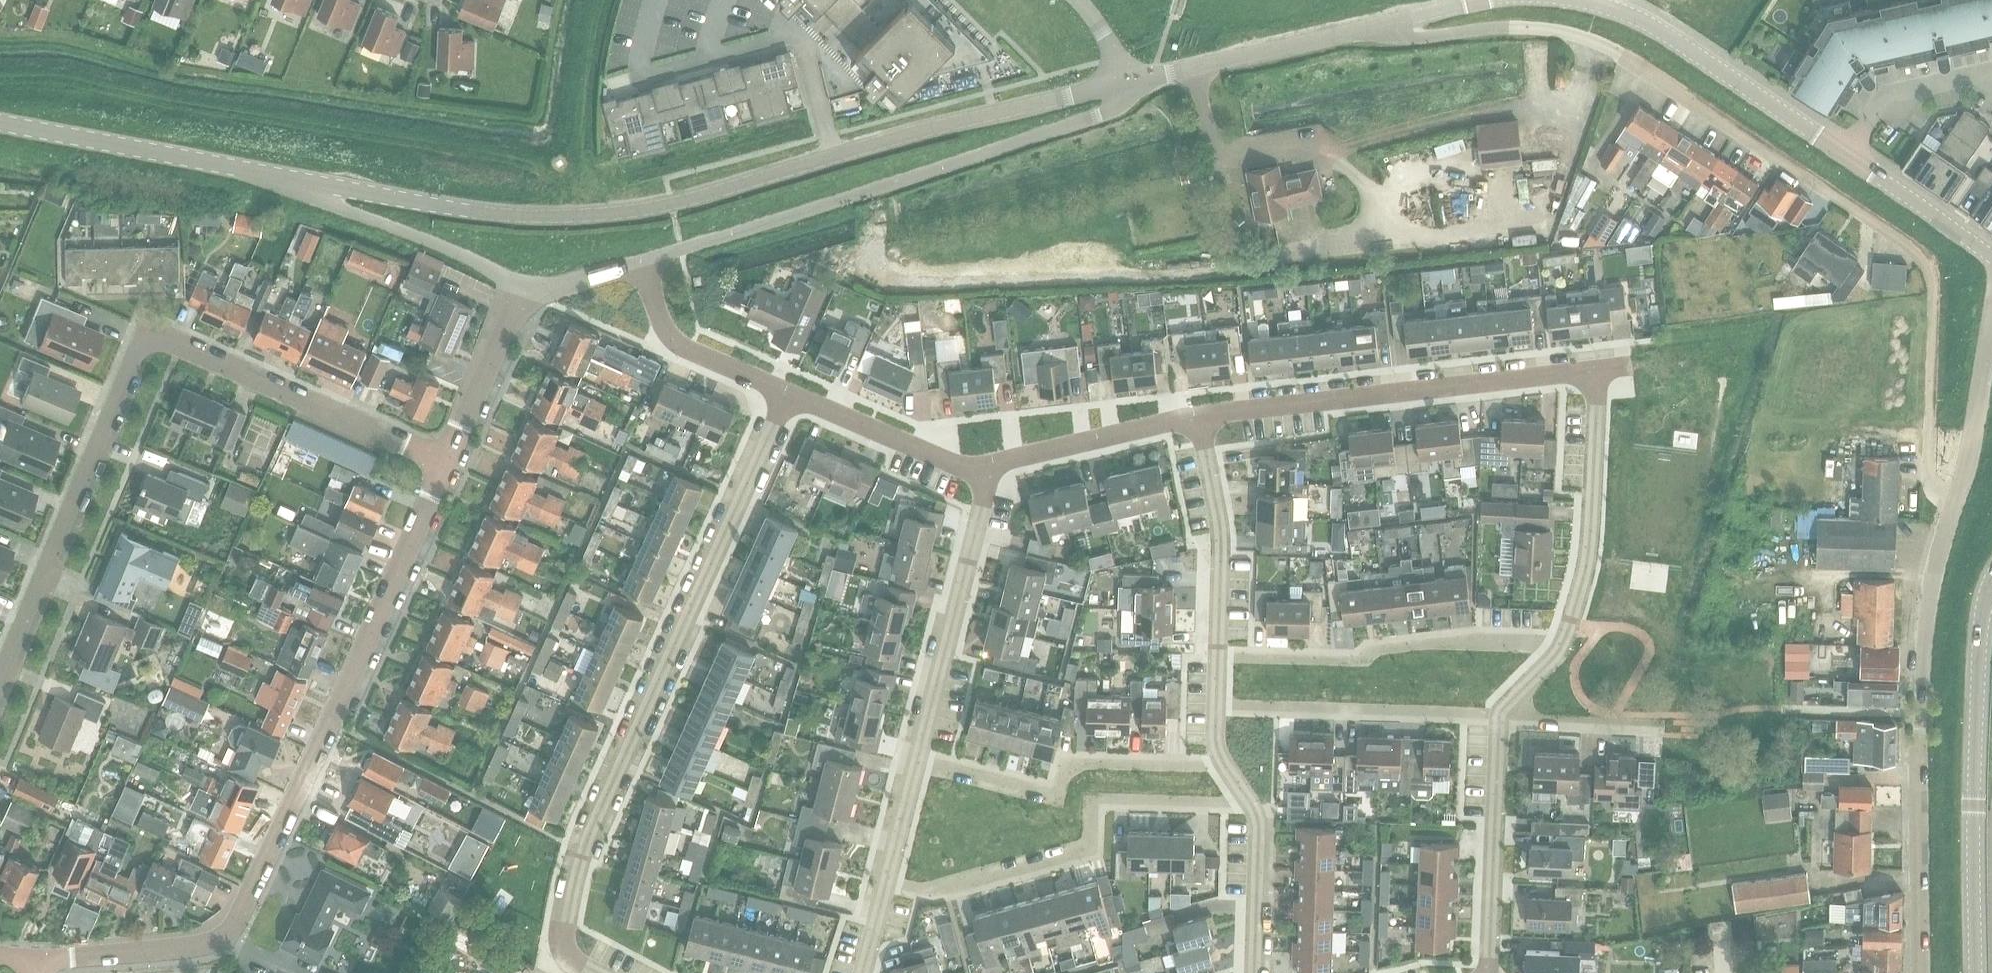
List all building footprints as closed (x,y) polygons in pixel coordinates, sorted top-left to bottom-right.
[(57,11),(58,0),(46,0),(45,10),(57,11)] [(154,5),(187,18),(194,0),(156,0),(154,5)] [(272,0),(305,14),(311,0),(273,0),(272,0)] [(318,15),(351,28),(361,4),(350,0),(324,0),(318,15)] [(459,13),(494,27),(505,0),(464,0),(459,13)] [(940,5),(940,2),(938,0),(813,0),(876,63),(865,74),(870,80),(866,83),(875,92),(890,77),(895,82),(895,83),(970,63),(970,60),(982,48),(940,5)] [(1828,15),(1789,77),(1837,108),(1861,71),(1865,77),(1869,79),(1873,78),(1875,76),(1876,73),(1875,70),(1871,64),(1913,54),(1902,0),(1895,0),(1828,15)] [(1913,54),(1937,49),(1939,57),(1941,61),(1945,62),(1948,61),(1950,58),(1950,55),(1949,46),(1974,41),(1965,0),(1902,0),(1913,54)] [(1991,37),(1991,0),(1965,0),(1974,41),(1991,37)] [(543,2),(539,16),(550,18),(554,5),(543,2)] [(634,6),(631,19),(647,22),(649,9),(634,6)] [(131,7),(126,21),(137,26),(142,12),(131,7)] [(394,26),(398,15),(378,7),(363,41),(396,55),(406,31),(394,26)] [(32,13),(28,22),(42,28),(46,18),(32,13)] [(462,40),(462,28),(440,28),(438,65),(474,67),(475,41),(462,40)] [(409,42),(403,57),(413,62),(419,46),(409,42)] [(223,48),(218,59),(230,64),(235,52),(223,48)] [(242,49),(237,62),(248,66),(253,53),(242,49)] [(759,60),(775,119),(793,114),(792,111),(786,88),(799,84),(791,56),(778,60),(777,56),(759,60)] [(749,97),(756,120),(756,123),(775,119),(759,60),(741,65),(746,85),(733,88),(736,99),(737,101),(749,97)] [(731,130),(730,127),(724,104),(737,101),(736,99),(733,88),(721,92),(715,72),(697,77),(713,135),(731,130)] [(684,102),(672,105),(675,117),(688,114),(694,137),(695,140),(713,135),(697,77),(679,82),(684,102)] [(420,83),(419,95),(430,96),(432,84),(420,83)] [(635,93),(651,152),(669,147),(662,121),(675,117),(672,105),(659,108),(653,89),(635,93)] [(626,130),(633,156),(651,152),(635,93),(617,98),(619,103),(605,106),(613,134),(626,130)] [(1639,148),(1659,118),(1639,105),(1601,163),(1611,169),(1629,142),(1636,146),(1639,148)] [(1930,186),(1978,117),(1965,108),(1936,150),(1921,140),(1903,166),(1901,164),(1900,165),(1930,186)] [(1969,189),(1976,177),(1962,168),(1991,126),(1978,117),(1930,186),(1958,205),(1969,189)] [(1641,188),(1679,131),(1659,118),(1639,148),(1649,154),(1631,181),(1641,188)] [(1517,120),(1478,125),(1482,164),(1522,160),(1517,120)] [(1678,174),(1699,144),(1679,131),(1641,188),(1642,188),(1654,169),(1673,182),(1678,175),(1678,174)] [(1698,187),(1701,184),(1718,157),(1699,144),(1678,174),(1678,175),(1698,187)] [(1701,184),(1710,190),(1705,199),(1714,205),(1718,200),(1738,170),(1718,157),(1701,184)] [(1983,182),(1991,168),(1985,164),(1976,177),(1969,189),(1981,196),(1970,213),(1991,229),(1991,188),(1983,182)] [(1248,171),(1257,216),(1287,210),(1285,202),(1321,195),(1315,169),(1286,175),(1286,178),(1280,179),(1278,165),(1248,171)] [(1580,170),(1569,199),(1576,202),(1583,206),(1598,180),(1580,170)] [(1739,213),(1741,210),(1758,183),(1738,170),(1718,200),(1714,205),(1704,220),(1716,227),(1720,229),(1733,210),(1739,213)] [(1189,172),(1181,173),(1183,182),(1191,181),(1189,172)] [(1474,175),(1475,209),(1489,208),(1488,175),(1474,175)] [(1811,201),(1797,192),(1798,191),(1778,178),(1769,190),(1765,188),(1749,211),(1763,220),(1774,227),(1783,213),(1797,223),(1811,201)] [(1569,199),(1561,220),(1575,228),(1585,210),(1574,204),(1576,202),(1569,199)] [(94,209),(80,210),(80,222),(94,222),(94,209)] [(1605,243),(1618,220),(1603,211),(1589,234),(1605,243)] [(1654,211),(1644,229),(1656,236),(1666,219),(1654,211)] [(102,213),(102,223),(111,223),(111,219),(111,213),(102,213)] [(138,213),(137,221),(149,222),(150,214),(138,213)] [(150,214),(149,222),(161,222),(161,215),(150,214)] [(235,214),(232,230),(261,235),(264,220),(235,214)] [(1624,216),(1607,242),(1632,240),(1641,226),(1624,216)] [(1696,234),(1694,237),(1712,234),(1716,227),(1704,220),(1703,221),(1696,234)] [(1897,221),(1889,234),(1902,242),(1910,228),(1897,221)] [(308,230),(297,255),(309,261),(320,236),(308,230)] [(1845,298),(1852,287),(1863,270),(1853,263),(1858,257),(1818,230),(1791,268),(1809,281),(1818,268),(1838,282),(1831,293),(1831,291),(1804,293),(1805,295),(1773,297),(1774,308),(1833,302),(1832,299),(1845,298)] [(1546,236),(1533,241),(1537,253),(1550,247),(1546,236)] [(252,241),(242,269),(257,275),(267,247),(252,241)] [(1651,244),(1639,245),(1641,262),(1653,260),(1651,244)] [(139,275),(151,275),(151,246),(123,247),(124,283),(139,282),(139,275)] [(151,246),(151,275),(164,274),(164,282),(180,281),(180,246),(151,246)] [(108,283),(124,283),(123,247),(95,248),(95,276),(108,275),(108,283)] [(355,247),(349,261),(365,268),(372,254),(355,247)] [(84,276),(95,276),(95,248),(66,248),(67,284),(84,283),(84,276)] [(1228,253),(1230,266),(1245,264),(1243,251),(1228,253)] [(1536,253),(1523,254),(1524,264),(1537,262),(1536,253)] [(1562,254),(1563,263),(1576,261),(1574,253),(1562,254)] [(1545,265),(1563,263),(1562,254),(1549,256),(1543,256),(1545,265)] [(433,291),(441,272),(415,260),(406,279),(433,291)] [(1483,263),(1484,272),(1496,270),(1495,261),(1483,263)] [(1904,289),(1907,264),(1874,261),(1871,286),(1904,289)] [(1486,280),(1484,272),(1483,263),(1470,264),(1471,273),(1472,282),(1486,280)] [(1456,281),(1455,275),(1454,266),(1441,268),(1442,277),(1443,282),(1456,281)] [(1430,278),(1442,277),(1441,268),(1429,269),(1430,278)] [(238,290),(241,283),(242,280),(231,275),(222,296),(212,291),(218,277),(203,270),(189,303),(203,309),(200,316),(222,326),(236,295),(238,290)] [(1375,271),(1367,271),(1367,276),(1368,280),(1376,280),(1375,271)] [(1362,292),(1362,285),(1361,277),(1348,278),(1349,287),(1350,294),(1362,292)] [(14,278),(9,289),(19,293),(23,282),(14,278)] [(1336,288),(1349,287),(1348,278),(1335,279),(1336,288)] [(253,305),(261,309),(273,283),(263,279),(255,298),(238,290),(236,295),(222,326),(241,335),(253,309),(252,309),(253,305)] [(775,339),(799,349),(824,290),(800,280),(791,302),(760,289),(749,313),(780,326),(775,339)] [(1307,291),(1320,290),(1319,281),(1306,283),(1307,291)] [(1295,293),(1307,291),(1306,283),(1294,284),(1295,293)] [(1624,286),(1597,290),(1597,285),(1586,286),(1592,331),(1613,328),(1612,321),(1628,319),(1624,286)] [(728,286),(724,296),(739,303),(744,292),(728,286)] [(1265,296),(1278,295),(1277,286),(1265,287),(1265,296)] [(1571,333),(1592,331),(1586,286),(1586,289),(1566,291),(1571,333)] [(1253,297),(1265,296),(1265,287),(1252,289),(1253,297)] [(301,324),(307,309),(313,296),(302,291),(298,300),(297,300),(275,350),(297,360),(311,329),(301,324)] [(1118,291),(1109,291),(1109,299),(1119,298),(1118,291)] [(1551,336),(1571,333),(1566,291),(1567,303),(1558,304),(1556,293),(1546,294),(1551,336)] [(1172,292),(1164,293),(1165,302),(1173,301),(1172,292)] [(1150,293),(1138,294),(1139,305),(1151,304),(1150,293)] [(453,355),(473,309),(440,294),(425,328),(414,323),(409,335),(453,355)] [(1095,294),(1081,296),(1082,309),(1096,308),(1095,294)] [(275,350),(297,300),(287,295),(279,315),(267,309),(254,340),(275,350)] [(1509,308),(1513,340),(1534,338),(1533,324),(1545,322),(1541,295),(1519,297),(1520,306),(1509,308)] [(33,317),(24,339),(39,345),(89,365),(102,334),(65,319),(69,308),(42,296),(33,317)] [(1015,296),(1007,307),(1019,316),(1027,305),(1015,296)] [(1513,340),(1509,308),(1507,296),(1497,297),(1498,309),(1488,310),(1492,343),(1513,340)] [(1430,350),(1426,317),(1405,320),(1402,298),(1390,300),(1395,340),(1407,339),(1408,352),(1430,350)] [(1492,343),(1488,310),(1487,298),(1477,299),(1478,311),(1468,312),(1467,299),(1466,299),(1471,345),(1492,343)] [(1450,347),(1471,345),(1466,299),(1446,301),(1447,315),(1450,347)] [(920,312),(938,311),(937,301),(920,302),(920,312)] [(1353,326),(1357,358),(1379,356),(1378,346),(1390,345),(1386,309),(1367,311),(1363,316),(1364,325),(1353,326)] [(1430,350),(1450,347),(1447,315),(1426,317),(1430,350)] [(1861,354),(1858,407),(1905,409),(1918,410),(1922,317),(1862,315),(1861,336),(1838,336),(1839,329),(1781,327),(1779,387),(1837,389),(1839,352),(1861,354)] [(324,317),(303,363),(350,384),(365,351),(342,341),(348,328),(324,317)] [(816,336),(824,339),(814,362),(838,372),(848,349),(859,354),(871,328),(849,318),(843,331),(830,325),(822,322),(816,336)] [(1316,363),(1312,331),(1310,318),(1290,320),(1295,366),(1316,363)] [(1274,368),(1295,366),(1290,320),(1277,321),(1279,335),(1270,336),(1274,368)] [(1259,337),(1249,338),(1253,371),(1274,368),(1270,336),(1269,322),(1258,323),(1259,337)] [(1090,323),(1081,324),(1083,337),(1092,336),(1090,323)] [(562,343),(623,370),(628,358),(611,350),(609,355),(595,349),(600,337),(570,324),(562,343)] [(1206,340),(1211,375),(1232,373),(1230,354),(1242,352),(1238,324),(1216,327),(1217,339),(1206,340)] [(1337,361),(1357,358),(1353,326),(1333,328),(1337,361)] [(1316,363),(1337,361),(1333,328),(1312,331),(1316,363)] [(928,388),(925,361),(921,329),(907,331),(911,363),(913,363),(910,368),(877,354),(864,383),(901,400),(905,391),(928,388)] [(1211,375),(1206,340),(1196,341),(1195,330),(1172,332),(1175,360),(1187,358),(1189,378),(1211,375)] [(1007,331),(995,333),(996,345),(1009,344),(1007,331)] [(1132,352),(1136,384),(1157,382),(1156,371),(1168,370),(1164,337),(1141,339),(1143,350),(1132,352)] [(935,339),(924,339),(925,353),(936,352),(935,339)] [(1136,384),(1132,352),(1122,353),(1120,342),(1098,344),(1101,378),(1113,376),(1115,387),(1136,384)] [(617,383),(623,370),(562,343),(553,362),(583,375),(586,369),(617,383)] [(1042,348),(1021,351),(1025,383),(1040,381),(1041,395),(1066,392),(1064,376),(1081,374),(1077,344),(1042,348)] [(1094,345),(1084,346),(1086,361),(1096,360),(1094,345)] [(972,367),(976,403),(997,401),(995,381),(1007,380),(1004,352),(981,355),(982,366),(972,367)] [(374,353),(362,379),(378,386),(390,360),(374,353)] [(45,377),(50,366),(22,354),(17,367),(32,373),(21,400),(67,419),(78,391),(45,377)] [(652,382),(661,363),(642,354),(633,373),(652,382)] [(976,403),(972,367),(961,369),(960,357),(937,360),(940,388),(952,386),(955,406),(976,403)] [(1096,367),(1087,368),(1089,382),(1098,381),(1096,367)] [(540,391),(601,418),(607,406),(575,392),(579,385),(549,372),(540,391)] [(424,417),(439,384),(419,375),(415,385),(396,377),(390,392),(408,400),(404,408),(424,417)] [(642,379),(640,383),(642,390),(648,392),(652,384),(642,379)] [(677,419),(689,391),(666,381),(653,409),(677,419)] [(232,448),(246,414),(233,409),(231,414),(221,410),(223,405),(185,389),(172,418),(211,434),(212,432),(221,436),(218,442),(232,448)] [(596,430),(601,418),(540,391),(532,409),(562,422),(567,412),(581,418),(579,422),(596,430)] [(700,429),(712,401),(689,391),(677,419),(700,429)] [(712,401),(700,429),(723,439),(735,411),(712,401)] [(58,441),(21,426),(26,412),(0,402),(0,416),(12,421),(0,451),(50,472),(56,457),(52,455),(58,441)] [(617,406),(609,417),(622,427),(630,416),(617,406)] [(1522,451),(1524,419),(1502,418),(1501,435),(1489,435),(1481,435),(1480,463),(1488,463),(1509,464),(1510,451),(1522,451)] [(530,419),(519,445),(555,461),(567,435),(530,419)] [(1481,435),(1473,436),(1461,437),(1459,419),(1437,422),(1441,454),(1444,477),(1461,475),(1460,465),(1476,463),(1480,463),(1481,435)] [(1524,419),(1522,451),(1534,452),(1534,465),(1555,466),(1556,438),(1544,437),(1545,420),(1524,419)] [(303,424),(294,420),(293,420),(285,438),(295,443),(303,424)] [(694,444),(697,435),(666,422),(662,431),(694,444)] [(1429,456),(1441,454),(1437,422),(1416,424),(1418,442),(1406,443),(1409,471),(1430,469),(1429,456)] [(295,443),(304,447),(313,428),(303,424),(295,443)] [(1409,471),(1406,443),(1394,445),(1392,427),(1371,429),(1376,475),(1388,473),(1409,471)] [(304,447),(314,451),(322,433),(313,428),(304,447)] [(1376,478),(1376,475),(1371,429),(1349,432),(1351,450),(1339,451),(1342,479),(1354,477),(1355,480),(1376,478)] [(314,451),(323,455),(332,437),(322,433),(314,451)] [(657,435),(654,443),(664,447),(667,440),(657,435)] [(323,455),(333,460),(341,441),(332,437),(323,455)] [(828,486),(840,457),(817,447),(819,443),(807,438),(795,466),(806,470),(804,476),(828,486)] [(667,440),(664,447),(678,454),(682,446),(667,440)] [(351,445),(341,441),(333,460),(343,464),(351,445)] [(650,441),(646,450),(660,456),(664,447),(654,443),(650,441)] [(361,450),(351,445),(343,464),(352,468),(361,450)] [(543,487),(555,461),(519,445),(507,471),(543,487)] [(1260,458),(1259,482),(1273,482),(1296,483),(1296,468),(1306,468),(1307,447),(1279,446),(1279,458),(1260,458)] [(660,456),(674,462),(678,454),(664,447),(660,456)] [(352,468),(362,473),(370,454),(361,450),(352,468)] [(253,465),(274,469),(276,458),(255,453),(253,465)] [(638,456),(630,453),(623,468),(632,471),(638,456)] [(380,458),(370,454),(362,473),(371,477),(380,458)] [(1898,458),(1898,457),(1850,455),(1849,478),(1897,480),(1897,479),(1893,479),(1894,458),(1898,458)] [(840,457),(828,486),(853,496),(855,491),(865,495),(877,468),(865,463),(863,467),(840,457)] [(331,474),(350,482),(355,470),(336,462),(331,474)] [(691,470),(706,476),(709,468),(695,462),(691,470)] [(1340,464),(1332,465),(1334,483),(1342,483),(1340,464)] [(1132,472),(1140,510),(1157,506),(1160,519),(1171,517),(1160,466),(1132,472)] [(495,497),(532,513),(543,487),(507,471),(495,497)] [(186,521),(195,499),(201,501),(208,484),(178,472),(173,484),(148,474),(133,511),(163,523),(167,514),(175,517),(186,521)] [(243,472),(240,479),(257,487),(260,479),(243,472)] [(1116,515),(1140,510),(1132,472),(1107,478),(1112,501),(1100,504),(1106,531),(1119,528),(1116,515)] [(664,497),(692,510),(703,486),(674,474),(664,497)] [(881,475),(875,488),(893,496),(899,483),(881,475)] [(1839,500),(1839,501),(1897,503),(1897,480),(1849,478),(1849,479),(1853,479),(1853,500),(1839,500)] [(23,525),(36,494),(0,479),(0,516),(23,525)] [(232,482),(222,505),(246,516),(256,492),(232,482)] [(1259,494),(1258,516),(1293,517),(1305,518),(1308,518),(1309,496),(1309,484),(1296,483),(1273,482),(1273,494),(1259,494)] [(1492,482),(1491,495),(1516,496),(1517,483),(1492,482)] [(379,520),(388,499),(355,484),(351,494),(329,484),(324,495),(346,505),(379,520)] [(1106,531),(1100,504),(1089,506),(1084,484),(1058,489),(1067,527),(1091,521),(1094,534),(1106,531)] [(609,499),(617,502),(623,488),(615,485),(609,499)] [(1332,487),(1332,501),(1342,502),(1342,487),(1332,487)] [(1544,487),(1544,497),(1554,497),(1554,487),(1544,487)] [(1050,531),(1067,527),(1058,489),(1032,495),(1040,533),(1038,541),(1031,539),(1028,551),(1051,556),(1054,545),(1053,544),(1050,531)] [(495,497),(484,523),(520,539),(532,513),(495,497)] [(682,532),(692,510),(664,497),(654,520),(682,532)] [(611,517),(617,502),(609,499),(602,513),(611,517)] [(1482,501),(1481,519),(1517,520),(1518,520),(1518,507),(1519,502),(1482,501)] [(1897,503),(1839,501),(1838,523),(1896,526),(1896,525),(1892,524),(1893,503),(1897,503)] [(945,513),(916,506),(900,502),(893,525),(904,527),(901,541),(931,549),(937,525),(942,526),(945,513)] [(1444,502),(1435,503),(1437,515),(1446,514),(1444,502)] [(1517,520),(1516,528),(1543,530),(1543,522),(1547,523),(1548,508),(1548,504),(1519,502),(1518,507),(1518,520),(1517,520)] [(281,505),(277,514),(292,520),(296,512),(281,505)] [(379,520),(346,505),(345,505),(336,526),(314,516),(306,513),(301,524),(362,551),(367,541),(369,542),(379,520)] [(1379,506),(1371,507),(1373,522),(1380,521),(1379,506)] [(1414,507),(1399,509),(1400,519),(1415,517),(1414,507)] [(1258,516),(1258,539),(1271,539),(1271,551),(1307,552),(1307,540),(1305,540),(1305,518),(1293,517),(1258,516)] [(758,541),(787,553),(797,530),(769,517),(758,541)] [(1440,530),(1452,528),(1451,519),(1439,521),(1440,530)] [(672,555),(682,532),(654,520),(644,543),(672,555)] [(1503,520),(1502,530),(1507,536),(1516,536),(1514,573),(1548,575),(1551,530),(1543,530),(1516,528),(1517,520),(1508,520),(1503,520)] [(1427,531),(1440,530),(1439,521),(1426,522),(1427,531)] [(1334,522),(1334,535),(1346,536),(1346,522),(1334,522)] [(362,551),(301,524),(299,523),(290,543),(323,558),(315,575),(347,590),(364,552),(362,551)] [(472,549),(509,565),(520,539),(484,523),(472,549)] [(1895,548),(1896,526),(1838,523),(1838,524),(1852,525),(1851,547),(1895,548)] [(1398,535),(1411,533),(1410,524),(1397,526),(1398,535)] [(1385,536),(1398,535),(1397,526),(1384,527),(1385,536)] [(1349,538),(1362,536),(1361,528),(1348,529),(1349,538)] [(588,544),(597,548),(603,533),(595,530),(588,544)] [(177,558),(123,536),(103,585),(104,586),(99,599),(130,612),(136,599),(129,596),(139,574),(166,585),(177,558)] [(1791,551),(1791,537),(1761,536),(1760,549),(1791,551)] [(777,576),(787,553),(758,541),(748,563),(777,576)] [(925,574),(931,549),(901,541),(897,556),(885,553),(879,574),(897,578),(897,580),(926,587),(929,575),(925,574)] [(1154,560),(1177,555),(1174,542),(1151,547),(1154,560)] [(662,578),(672,555),(644,543),(634,565),(662,578)] [(590,562),(597,548),(588,544),(582,559),(590,562)] [(1,579),(12,551),(0,546),(0,578),(1,579)] [(1837,568),(1837,569),(1894,571),(1895,548),(1851,547),(1850,568),(1837,568)] [(838,548),(834,567),(853,572),(854,566),(847,564),(850,550),(838,548)] [(1075,548),(1071,575),(1096,579),(1100,552),(1075,548)] [(509,565),(472,549),(460,575),(497,591),(509,565)] [(823,569),(831,571),(836,556),(828,554),(823,569)] [(1053,584),(1055,575),(1058,562),(1027,554),(1024,567),(1012,564),(1008,580),(1004,579),(1003,584),(1041,594),(1044,582),(1053,584)] [(1112,555),(1101,557),(1103,567),(1114,564),(1112,555)] [(268,570),(289,582),(296,569),(275,558),(268,570)] [(1116,574),(1127,575),(1128,558),(1117,558),(1116,574)] [(1412,558),(1401,559),(1402,564),(1404,582),(1407,614),(1428,612),(1424,579),(1423,566),(1413,567),(1412,558)] [(1310,560),(1310,573),(1322,574),(1322,560),(1310,560)] [(766,599),(777,576),(748,563),(738,586),(766,599)] [(1465,563),(1444,566),(1445,577),(1449,609),(1471,607),(1467,574),(1465,563)] [(1388,571),(1381,572),(1383,584),(1385,601),(1387,616),(1407,614),(1404,582),(1402,564),(1388,566),(1388,571)] [(652,601),(662,578),(634,565),(624,589),(652,601)] [(1434,565),(1423,566),(1424,579),(1428,612),(1449,609),(1445,577),(1435,578),(1434,565)] [(827,586),(831,571),(823,569),(818,584),(827,586)] [(833,569),(827,592),(838,595),(845,572),(833,569)] [(1894,572),(1894,571),(1837,569),(1835,592),(1889,594),(1890,572),(1891,572),(1894,572)] [(1371,570),(1360,571),(1363,586),(1362,586),(1366,619),(1387,616),(1385,601),(1383,584),(1381,572),(1371,573),(1371,570)] [(336,615),(346,594),(301,574),(296,586),(291,588),(288,594),(290,599),(296,602),(291,612),(329,629),(336,615)] [(1119,587),(1119,609),(1122,609),(1135,610),(1175,611),(1176,597),(1172,597),(1173,588),(1153,588),(1153,576),(1123,575),(1123,587),(1119,587)] [(1349,578),(1327,581),(1331,610),(1332,619),(1344,617),(1344,621),(1366,619),(1362,586),(1361,577),(1349,578)] [(272,583),(264,600),(279,606),(287,589),(272,583)] [(225,584),(221,592),(229,595),(232,587),(225,584)] [(454,584),(443,609),(480,625),(491,600),(454,584)] [(1038,606),(1041,594),(1003,584),(1002,589),(1006,590),(1002,605),(1001,606),(1030,613),(1030,615),(1036,616),(1036,615),(1045,617),(1047,611),(1044,607),(1038,606)] [(756,620),(766,599),(738,586),(728,609),(735,612),(729,626),(756,638),(762,623),(756,620)] [(872,622),(903,630),(909,605),(913,606),(916,594),(887,587),(884,597),(865,593),(862,604),(876,607),(872,622)] [(1288,632),(1289,599),(1277,599),(1277,589),(1256,588),(1255,618),(1267,619),(1267,631),(1288,632)] [(1289,599),(1288,632),(1310,632),(1310,620),(1322,620),(1323,590),(1301,589),(1301,599),(1289,599)] [(560,607),(570,611),(577,594),(568,590),(560,607)] [(1478,592),(1477,605),(1482,605),(1490,605),(1491,598),(1485,592),(1481,592),(1478,592)] [(1888,616),(1889,594),(1835,592),(1834,615),(1892,617),(1892,616),(1888,616)] [(801,614),(809,616),(814,601),(805,599),(801,614)] [(1001,606),(1002,605),(997,604),(992,621),(988,620),(987,625),(1025,635),(1025,634),(1036,637),(1040,616),(1045,618),(1045,617),(1036,615),(1036,616),(1030,615),(1030,613),(1001,606)] [(606,627),(634,640),(644,617),(616,605),(606,627)] [(1071,624),(1075,608),(1065,606),(1061,621),(1071,624)] [(562,628),(570,611),(560,607),(553,624),(562,628)] [(286,631),(294,615),(281,609),(274,626),(286,631)] [(443,609),(432,634),(468,650),(480,625),(443,609)] [(1122,631),(1121,644),(1150,645),(1150,650),(1159,650),(1159,633),(1171,633),(1172,624),(1175,625),(1175,611),(1135,610),(1122,609),(1122,631)] [(232,622),(203,610),(195,629),(224,641),(232,622)] [(155,648),(164,626),(141,616),(135,630),(95,613),(85,637),(81,636),(73,654),(81,657),(80,658),(86,660),(86,658),(87,659),(80,677),(115,692),(116,690),(112,689),(120,671),(111,668),(125,635),(155,648)] [(804,631),(809,616),(801,614),(793,640),(801,642),(804,631)] [(1892,618),(1892,617),(1834,615),(1838,616),(1837,638),(1891,640),(1892,618)] [(182,621),(178,631),(190,636),(194,626),(182,621)] [(1068,637),(1071,624),(1061,621),(1058,635),(1068,637)] [(897,654),(903,630),(872,622),(866,648),(872,649),(869,660),(898,667),(901,655),(897,654)] [(309,675),(315,663),(328,634),(304,623),(300,630),(296,628),(281,663),(309,675)] [(1020,655),(1025,635),(987,625),(986,630),(990,631),(986,647),(997,650),(994,663),(1035,673),(1039,659),(1020,655)] [(624,663),(634,640),(606,627),(596,651),(624,663)] [(241,634),(236,649),(264,656),(268,641),(241,634)] [(432,634),(421,659),(457,675),(468,650),(432,634)] [(531,635),(526,646),(534,650),(539,639),(531,635)] [(540,652),(549,656),(557,639),(547,635),(540,652)] [(1111,638),(1097,638),(1097,651),(1111,651),(1111,638)] [(1785,677),(1809,677),(1809,641),(1785,641),(1785,677)] [(715,665),(743,678),(753,655),(726,642),(715,665)] [(1898,645),(1863,644),(1857,644),(1856,650),(1862,650),(1862,676),(1897,677),(1898,645)] [(526,646),(521,657),(529,661),(534,650),(526,646)] [(245,674),(252,657),(228,647),(221,664),(245,674)] [(613,686),(624,663),(596,651),(586,674),(613,686)] [(541,673),(549,656),(540,652),(532,670),(541,673)] [(849,659),(862,663),(863,656),(850,653),(849,659)] [(421,659),(410,684),(446,700),(457,675),(421,659)] [(860,669),(862,663),(849,659),(847,666),(860,669)] [(1079,664),(1069,661),(1065,677),(1075,680),(1079,664)] [(733,701),(743,678),(715,665),(705,688),(733,701)] [(481,666),(474,685),(498,693),(504,673),(481,666)] [(997,679),(999,670),(985,666),(983,676),(997,679)] [(164,682),(210,702),(216,689),(170,669),(164,682)] [(256,700),(263,703),(271,706),(264,723),(284,732),(306,682),(278,669),(272,685),(264,681),(256,700)] [(852,704),(883,711),(889,687),(893,688),(896,676),(867,669),(864,680),(859,678),(852,704)] [(603,709),(613,686),(586,674),(575,697),(603,709)] [(1040,691),(1042,680),(1028,676),(1025,687),(1040,691)] [(786,694),(790,680),(781,678),(777,691),(786,694)] [(1109,734),(1109,697),(1097,696),(1098,680),(1076,679),(1075,710),(1075,715),(1087,716),(1087,734),(1109,734)] [(1791,679),(1791,699),(1826,699),(1826,679),(1791,679)] [(1897,681),(1846,680),(1834,680),(1834,689),(1847,689),(1847,704),(1896,705),(1897,681)] [(1143,717),(1143,698),(1143,681),(1131,681),(1131,697),(1109,697),(1109,734),(1131,735),(1131,717),(1143,717)] [(1064,685),(1063,685),(1049,682),(1046,692),(1061,696),(1064,685)] [(1143,698),(1143,717),(1143,735),(1167,736),(1167,718),(1179,718),(1179,682),(1167,682),(1167,689),(1158,689),(1158,699),(1143,698)] [(410,684),(399,709),(435,725),(446,700),(410,684)] [(509,685),(504,696),(512,699),(517,688),(509,685)] [(163,703),(191,716),(198,700),(170,686),(163,703)] [(150,691),(149,694),(150,697),(151,699),(153,700),(156,701),(161,699),(163,697),(164,694),(163,692),(162,690),(160,688),(157,688),(152,689),(150,691)] [(723,723),(733,701),(705,688),(695,710),(723,723)] [(73,704),(56,697),(39,737),(70,750),(84,717),(98,723),(106,703),(79,691),(73,704)] [(781,710),(786,694),(777,691),(773,708),(781,710)] [(799,692),(797,701),(805,703),(808,694),(799,692)] [(504,696),(499,707),(507,711),(512,699),(504,696)] [(512,715),(521,719),(528,701),(519,698),(512,715)] [(989,741),(998,705),(978,700),(969,736),(984,740),(983,744),(989,746),(990,742),(989,741)] [(877,736),(883,711),(852,704),(849,716),(841,715),(834,739),(849,742),(878,749),(881,737),(877,736)] [(1010,747),(1020,710),(998,705),(989,741),(990,742),(1006,745),(1005,749),(1010,751),(1011,747),(1010,747)] [(1075,715),(1075,710),(1065,707),(1062,721),(1041,716),(1031,752),(1033,752),(1048,756),(1047,760),(1053,761),(1060,733),(1075,737),(1075,715)] [(399,709),(387,734),(424,751),(435,725),(399,709)] [(712,746),(723,723),(695,710),(684,734),(712,746)] [(1031,752),(1041,716),(1020,710),(1010,747),(1011,747),(1027,751),(1026,754),(1032,756),(1033,752),(1031,752)] [(561,737),(589,750),(599,727),(571,714),(561,737)] [(513,736),(521,719),(512,715),(504,732),(513,736)] [(157,716),(150,731),(166,739),(169,732),(170,731),(166,718),(164,719),(157,716)] [(1873,721),(1857,721),(1836,720),(1836,736),(1854,737),(1854,761),(1859,760),(1895,762),(1896,726),(1873,725),(1873,721)] [(229,734),(232,743),(239,746),(230,767),(254,778),(262,760),(270,763),(280,739),(248,725),(248,726),(240,723),(233,726),(229,734)] [(771,745),(779,747),(783,732),(775,730),(771,745)] [(487,734),(482,745),(490,749),(495,738),(487,734)] [(702,769),(712,746),(684,734),(674,756),(702,769)] [(1311,773),(1312,735),(1290,734),(1289,772),(1311,773)] [(1334,736),(1312,735),(1311,773),(1322,773),(1322,784),(1325,787),(1332,788),(1332,790),(1344,790),(1345,754),(1333,754),(1334,736)] [(120,736),(112,752),(136,762),(138,758),(143,746),(120,736)] [(578,772),(589,750),(561,737),(551,760),(578,772)] [(1378,789),(1380,737),(1358,737),(1357,755),(1345,754),(1344,790),(1356,791),(1357,774),(1367,775),(1378,775),(1378,789)] [(1412,793),(1413,757),(1401,756),(1402,738),(1380,737),(1378,789),(1399,790),(1399,792),(1412,793)] [(1413,757),(1412,793),(1416,797),(1429,797),(1433,793),(1433,776),(1448,776),(1450,740),(1425,739),(1425,757),(1413,757)] [(821,782),(856,791),(863,767),(845,762),(848,748),(820,741),(816,755),(814,766),(825,768),(821,782)] [(491,760),(500,764),(508,747),(499,743),(491,760)] [(482,745),(477,756),(485,760),(490,749),(482,745)] [(774,762),(779,747),(771,745),(766,760),(774,762)] [(1818,746),(1818,754),(1842,753),(1841,745),(1818,746)] [(745,760),(764,766),(768,754),(749,747),(745,760)] [(412,785),(419,773),(376,751),(366,771),(393,786),(398,778),(412,785)] [(1556,788),(1557,753),(1535,752),(1533,787),(1556,788)] [(1557,753),(1556,788),(1569,788),(1568,801),(1590,802),(1591,774),(1579,773),(1580,754),(1557,753)] [(1615,798),(1615,807),(1641,808),(1642,790),(1634,790),(1635,756),(1607,755),(1607,766),(1595,765),(1594,797),(1615,798)] [(1805,767),(1805,771),(1824,771),(1849,772),(1850,756),(1830,756),(1806,755),(1805,767)] [(691,792),(702,769),(674,756),(664,780),(691,792)] [(138,760),(133,770),(154,780),(159,770),(138,760)] [(492,781),(500,764),(491,760),(483,778),(492,781)] [(568,795),(578,772),(551,760),(540,783),(568,795)] [(1639,760),(1639,785),(1655,786),(1656,761),(1639,760)] [(217,779),(209,775),(205,773),(205,772),(187,765),(181,777),(200,786),(250,808),(260,786),(229,772),(224,783),(217,780),(217,779)] [(1803,788),(1824,788),(1824,771),(1805,771),(1803,771),(1803,788)] [(749,788),(757,791),(762,776),(753,774),(749,788)] [(425,776),(417,791),(443,804),(451,789),(425,776)] [(51,809),(58,795),(22,778),(15,792),(51,809)] [(412,832),(405,828),(392,822),(404,800),(362,778),(350,802),(376,816),(369,829),(397,843),(404,847),(412,832)] [(200,786),(198,789),(179,780),(174,793),(196,803),(198,799),(206,803),(207,802),(214,805),(209,816),(240,830),(250,808),(200,786)] [(850,816),(856,791),(821,782),(815,807),(804,804),(800,819),(828,825),(832,811),(850,816)] [(558,818),(568,795),(540,783),(535,795),(530,793),(525,802),(530,804),(530,806),(531,806),(526,817),(544,826),(549,814),(558,818)] [(735,783),(731,793),(746,798),(748,792),(749,788),(735,783)] [(127,784),(113,813),(131,821),(145,792),(127,784)] [(1821,807),(1836,807),(1871,807),(1872,786),(1840,785),(1839,795),(1822,794),(1821,807)] [(753,806),(757,791),(749,788),(748,792),(746,798),(744,803),(753,806)] [(659,790),(657,798),(648,795),(641,820),(671,828),(680,796),(659,790)] [(1766,820),(1792,817),(1789,790),(1763,793),(1766,820)] [(25,834),(35,812),(13,801),(2,824),(25,834)] [(1547,803),(1548,817),(1573,817),(1573,803),(1547,803)] [(1318,806),(1288,805),(1287,819),(1318,820),(1318,806)] [(1870,870),(1871,807),(1836,807),(1835,869),(1870,870)] [(710,839),(717,814),(708,811),(701,837),(710,839)] [(1424,811),(1415,811),(1415,820),(1424,820),(1424,811)] [(495,812),(483,835),(483,836),(495,841),(499,832),(507,818),(495,812)] [(1343,812),(1343,820),(1357,821),(1357,812),(1343,812)] [(236,837),(194,818),(187,815),(181,829),(176,827),(167,846),(190,856),(193,851),(224,865),(236,837)] [(106,830),(104,829),(80,819),(56,872),(63,875),(62,878),(71,882),(72,879),(79,883),(98,841),(100,842),(106,830)] [(825,839),(828,825),(800,819),(794,843),(804,846),(801,860),(836,868),(842,843),(825,839)] [(664,852),(671,828),(641,820),(635,844),(664,852)] [(1532,832),(1559,833),(1560,821),(1532,820),(1532,832)] [(380,859),(386,847),(339,823),(327,845),(358,862),(364,851),(380,859)] [(725,824),(720,839),(736,844),(740,829),(725,824)] [(1302,848),(1335,849),(1336,828),(1297,827),(1297,837),(1302,837),(1302,848)] [(1374,842),(1374,829),(1365,829),(1364,842),(1374,842)] [(103,902),(117,872),(131,841),(106,830),(100,842),(110,846),(103,861),(97,858),(95,863),(82,893),(103,902)] [(1149,866),(1150,832),(1129,831),(1128,850),(1116,850),(1115,878),(1136,878),(1136,866),(1149,866)] [(1171,867),(1172,832),(1150,832),(1149,866),(1171,867)] [(1172,832),(1171,867),(1184,867),(1184,880),(1205,880),(1205,866),(1205,855),(1205,852),(1193,852),(1194,833),(1172,832)] [(16,851),(22,837),(12,833),(6,846),(16,851)] [(469,833),(463,844),(485,855),(491,844),(469,833)] [(1585,835),(1559,834),(1557,834),(1557,846),(1531,844),(1530,870),(1570,872),(1570,858),(1584,859),(1585,835)] [(703,863),(710,839),(701,837),(694,860),(703,863)] [(1616,840),(1615,852),(1624,853),(1626,841),(1616,840)] [(1391,854),(1391,841),(1382,841),(1381,854),(1381,862),(1389,862),(1389,854),(1391,854)] [(1420,864),(1453,865),(1453,854),(1459,854),(1459,844),(1421,843),(1420,864)] [(657,876),(664,852),(635,844),(628,867),(657,876)] [(1334,870),(1335,849),(1302,848),(1301,859),(1296,858),(1296,868),(1334,870)] [(1691,852),(1667,854),(1669,870),(1692,867),(1691,852)] [(25,901),(40,869),(11,855),(2,874),(8,877),(2,890),(6,892),(4,896),(19,903),(21,899),(25,901)] [(1205,855),(1205,866),(1219,866),(1219,855),(1205,855)] [(836,868),(801,860),(790,857),(784,882),(783,881),(779,896),(809,903),(812,889),(830,893),(836,868)] [(1373,871),(1373,858),(1364,857),(1363,871),(1373,871)] [(187,877),(194,863),(184,858),(177,872),(153,861),(151,866),(143,885),(138,894),(163,905),(172,885),(176,887),(181,874),(187,877)] [(698,880),(703,863),(694,860),(689,878),(698,880)] [(1652,861),(1640,862),(1641,871),(1653,870),(1652,861)] [(138,883),(143,885),(151,866),(143,862),(140,869),(134,867),(129,878),(117,872),(103,902),(125,912),(138,883)] [(203,868),(203,867),(194,863),(187,877),(181,874),(176,887),(172,885),(163,905),(182,914),(197,882),(213,890),(220,876),(203,868)] [(1453,876),(1453,865),(1420,864),(1419,884),(1457,886),(1458,876),(1453,876)] [(651,899),(657,876),(628,867),(621,891),(651,899)] [(1334,890),(1334,870),(1296,868),(1295,878),(1301,878),(1300,889),(1334,890)] [(1390,882),(1390,870),(1381,869),(1380,882),(1390,882)] [(360,910),(369,892),(324,871),(302,916),(297,913),(283,944),(319,961),(333,931),(326,927),(339,900),(360,910)] [(1355,871),(1355,882),(1363,882),(1363,871),(1355,871)] [(1372,883),(1373,871),(1363,871),(1363,882),(1363,883),(1372,883)] [(1736,911),(1810,901),(1807,873),(1732,883),(1736,911)] [(1622,878),(1622,890),(1634,891),(1634,878),(1622,878)] [(1113,894),(1113,892),(1102,895),(1099,881),(1077,886),(1087,922),(1098,919),(1102,935),(1112,932),(1111,926),(1121,923),(1118,910),(1113,894)] [(1389,895),(1390,882),(1380,882),(1380,895),(1389,895)] [(1457,895),(1457,886),(1419,884),(1419,885),(1413,885),(1412,903),(1418,903),(1418,904),(1451,905),(1452,895),(1457,895)] [(721,899),(723,888),(709,885),(706,896),(721,899)] [(1582,904),(1582,886),(1557,885),(1556,898),(1529,897),(1527,926),(1569,928),(1571,903),(1582,904)] [(1076,925),(1087,922),(1077,886),(1056,892),(1071,943),(1080,941),(1076,925)] [(441,887),(430,908),(451,919),(462,898),(441,887)] [(723,888),(721,899),(735,903),(738,892),(723,888)] [(690,910),(695,892),(686,889),(681,908),(690,910)] [(1333,910),(1334,890),(1300,889),(1300,899),(1295,899),(1294,909),(1333,910)] [(644,924),(651,899),(621,891),(614,915),(644,924)] [(1069,944),(1071,943),(1056,892),(1036,898),(1045,933),(1049,945),(1059,942),(1060,946),(1061,946),(1064,952),(1072,950),(1069,944)] [(1113,894),(1118,910),(1125,908),(1121,892),(1113,894)] [(1863,922),(1902,923),(1903,892),(1846,903),(1846,921),(1863,921),(1863,922)] [(764,909),(766,899),(749,895),(746,905),(764,909)] [(1163,915),(1161,906),(1162,895),(1149,895),(1148,910),(1151,918),(1152,922),(1164,919),(1162,915),(1163,915)] [(1035,936),(1045,933),(1036,898),(1015,903),(1029,955),(1030,955),(1032,961),(1041,959),(1035,936)] [(1371,911),(1372,899),(1362,898),(1362,911),(1371,911)] [(766,899),(764,909),(781,913),(783,903),(766,899)] [(1015,903),(994,909),(1004,945),(1007,955),(1018,952),(1019,958),(1029,955),(1015,903)] [(1451,916),(1451,905),(1418,904),(1417,924),(1456,926),(1456,917),(1451,916)] [(801,918),(803,908),(789,905),(787,915),(801,918)] [(685,928),(690,910),(681,908),(675,926),(685,928)] [(803,908),(801,918),(815,921),(817,911),(803,908)] [(993,948),(1004,945),(994,909),(973,915),(977,931),(966,934),(974,963),(985,959),(987,966),(998,963),(993,948)] [(1332,930),(1333,910),(1294,909),(1294,918),(1299,918),(1299,929),(1332,930)] [(1388,924),(1388,911),(1379,910),(1379,924),(1388,924)] [(1371,924),(1371,911),(1362,911),(1362,924),(1371,924)] [(1175,950),(1212,939),(1209,927),(1215,925),(1212,914),(1174,925),(1178,939),(1166,942),(1169,952),(1175,950)] [(707,955),(716,920),(696,915),(687,950),(707,955)] [(726,960),(735,925),(716,920),(707,955),(726,960)] [(1901,945),(1902,923),(1863,922),(1863,943),(1901,945)] [(1144,924),(1123,931),(1124,957),(1125,964),(1139,960),(1134,942),(1148,938),(1145,924),(1144,924)] [(1388,937),(1388,924),(1379,924),(1378,936),(1388,937)] [(1455,936),(1456,926),(1417,924),(1417,926),(1410,926),(1410,932),(1417,933),(1416,946),(1449,948),(1450,936),(1455,936)] [(746,965),(755,930),(735,925),(726,960),(746,965)] [(446,944),(501,972),(514,972),(519,964),(490,948),(454,928),(446,944)] [(945,942),(954,939),(951,928),(942,930),(945,942)] [(1332,950),(1332,930),(1299,929),(1299,940),(1293,940),(1293,949),(1332,950)] [(1824,929),(1806,930),(1806,945),(1824,945),(1824,929)] [(766,971),(775,935),(755,930),(746,965),(766,971)] [(495,947),(528,964),(535,950),(503,933),(495,947)] [(795,941),(775,935),(766,971),(775,972),(787,972),(795,941)] [(1213,963),(1209,950),(1215,949),(1212,939),(1175,950),(1178,962),(1166,966),(1168,972),(1177,972),(1213,963)] [(1370,952),(1370,939),(1361,939),(1361,952),(1370,952)] [(787,972),(808,972),(815,946),(795,941),(787,972)] [(1566,953),(1566,957),(1581,958),(1594,958),(1595,942),(1567,941),(1566,953)] [(934,954),(931,945),(900,953),(904,966),(890,969),(891,972),(942,972),(937,953),(934,954)] [(1862,970),(1900,971),(1901,949),(1863,948),(1862,970)] [(1331,972),(1332,950),(1293,949),(1293,959),(1298,959),(1298,971),(1331,972)] [(1528,972),(1581,972),(1581,958),(1566,957),(1566,953),(1528,951),(1528,972)] [(1369,965),(1370,952),(1361,952),(1360,964),(1369,965)] [(1029,955),(1019,958),(1021,963),(1023,962),(1026,972),(1033,970),(1029,955)] [(1074,956),(1060,960),(1062,968),(1076,964),(1074,956)] [(1816,970),(1836,970),(1836,958),(1803,959),(1803,969),(1816,970)] [(1125,965),(1128,972),(1143,972),(1139,961),(1125,965)] [(1150,965),(1152,972),(1164,972),(1161,962),(1150,965)] [(1215,972),(1213,963),(1177,972),(1213,972),(1215,972)] [(1776,964),(1777,972),(1800,972),(1799,963),(1776,964)]
